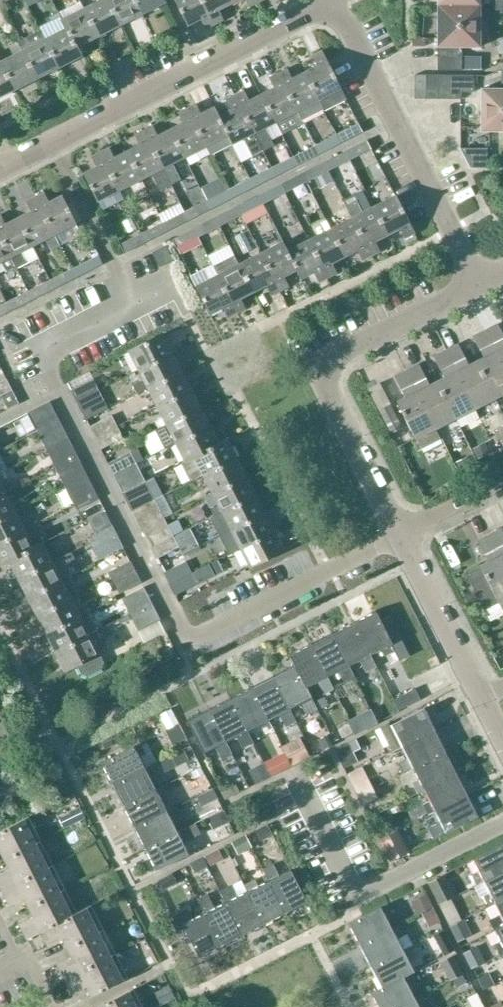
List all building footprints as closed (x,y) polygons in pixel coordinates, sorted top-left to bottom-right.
[(83,10),(97,37),(119,26),(106,0),(102,0),(83,10)] [(134,0),(106,0),(119,26),(141,14),(134,0)] [(141,14),(163,3),(162,0),(134,0),(141,14)] [(186,26),(200,19),(204,28),(213,24),(201,0),(173,0),(186,26)] [(213,24),(222,20),(217,10),(230,4),(228,0),(201,0),(213,24)] [(97,37),(83,10),(79,2),(57,13),(61,21),(65,30),(66,29),(75,48),(76,48),(97,37)] [(478,6),(436,5),(436,40),(443,40),(478,6)] [(443,47),(436,47),(436,71),(460,71),(460,48),(478,48),(478,12),(478,6),(443,40),(443,47)] [(491,6),(491,14),(502,14),(502,6),(491,6)] [(43,41),(57,68),(80,57),(76,48),(75,48),(66,29),(65,30),(44,41),(43,41)] [(43,41),(44,41),(39,31),(18,41),(23,52),(22,52),(36,79),(57,68),(43,41)] [(411,46),(423,47),(423,38),(411,38),(411,46)] [(0,63),(14,90),(36,79),(22,52),(0,63)] [(304,73),(323,110),(324,111),(346,100),(322,52),(312,57),(317,67),(304,73)] [(14,90),(0,63),(0,97),(14,90)] [(278,74),(297,112),(302,121),(323,110),(304,73),(292,80),(287,69),(278,74)] [(502,108),(502,69),(501,70),(501,90),(480,90),(480,125),(487,125),(502,108)] [(274,89),(261,95),(275,123),(297,112),(278,74),(269,79),(274,89)] [(413,99),(425,99),(425,75),(413,75),(413,99)] [(425,99),(437,99),(437,75),(425,75),(425,99)] [(437,99),(448,99),(448,76),(437,75),(437,99)] [(448,76),(448,99),(460,99),(460,92),(473,92),(474,76),(448,76)] [(243,92),(235,96),(262,151),(273,145),(265,128),(275,123),(261,95),(248,102),(243,92)] [(262,151),(235,96),(226,101),(231,110),(218,117),(232,145),(243,139),(252,156),(262,151)] [(186,110),(205,147),(206,147),(210,155),(231,145),(232,145),(218,117),(214,108),(200,115),(195,105),(186,110)] [(487,125),(487,132),(502,132),(502,108),(487,125)] [(182,124),(170,130),(184,158),(205,147),(186,110),(177,114),(182,124)] [(335,134),(340,143),(362,132),(357,122),(335,134)] [(152,127),(143,132),(170,185),(180,180),(172,164),(184,158),(170,130),(157,137),(152,127)] [(170,185),(143,132),(134,136),(139,146),(126,152),(140,180),(152,174),(160,190),(170,185)] [(340,143),(335,134),(314,145),(319,154),(340,143)] [(344,152),(349,161),(371,150),(367,141),(344,152)] [(319,154),(314,145),(292,156),(297,165),(319,154)] [(140,180),(126,152),(113,159),(108,149),(100,153),(119,191),(140,180)] [(323,163),(328,171),(348,160),(349,161),(344,152),(323,163)] [(119,191),(100,153),(91,158),(96,168),(83,174),(97,202),(119,191)] [(297,165),(292,156),(271,167),(275,176),(297,165)] [(323,163),(301,174),(305,182),(328,171),(323,163)] [(275,176),(271,167),(249,178),(254,187),(275,176)] [(347,172),(353,184),(359,181),(353,169),(347,172)] [(301,174),(279,185),(284,193),(305,182),(301,174)] [(249,178),(227,189),(231,198),(254,187),(249,178)] [(279,185),(258,196),(263,204),(284,193),(279,185)] [(205,200),(210,209),(231,198),(227,189),(205,200)] [(43,193),(34,198),(53,236),(54,235),(76,224),(62,196),(48,203),(43,193)] [(236,207),(240,215),(252,209),(263,204),(258,196),(236,207)] [(373,208),(387,236),(400,230),(405,239),(414,234),(395,197),(373,208)] [(17,219),(31,247),(45,240),(50,249),(59,245),(54,235),(53,236),(34,198),(25,202),(30,212),(17,219)] [(205,200),(184,211),(188,220),(210,209),(205,200)] [(351,219),(370,257),(379,252),(374,243),(387,236),(373,208),(363,213),(356,200),(345,205),(352,219),(351,219)] [(263,204),(252,209),(256,219),(268,213),(263,204)] [(236,207),(215,217),(219,226),(240,215),(236,207)] [(184,211),(162,222),(166,231),(188,220),(184,211)] [(215,217),(194,228),(198,237),(219,226),(215,217)] [(14,267),(15,266),(16,268),(37,257),(31,247),(17,219),(4,226),(0,218),(0,239),(14,267)] [(351,219),(329,230),(344,258),(356,251),(361,261),(370,257),(351,219)] [(140,233),(145,242),(166,231),(162,222),(140,233)] [(198,237),(194,228),(172,239),(176,248),(198,237)] [(344,258),(329,230),(308,241),(327,278),(336,274),(331,264),(344,258)] [(145,242),(140,233),(118,244),(123,253),(145,242)] [(2,262),(6,271),(14,267),(0,239),(0,262),(2,262)] [(296,271),(295,272),(300,280),(313,274),(318,283),(327,278),(308,241),(287,252),(286,252),(296,271)] [(194,253),(199,263),(223,253),(218,242),(194,253)] [(282,243),(260,254),(280,292),(289,288),(283,277),(295,272),(296,271),(286,252),(287,252),(282,243)] [(152,254),(159,269),(172,262),(165,247),(152,254)] [(239,265),(253,293),(265,287),(270,297),(280,292),(260,254),(239,265)] [(253,293),(239,265),(234,255),(212,266),(218,276),(217,276),(236,314),(245,310),(240,300),(253,293)] [(92,258),(70,269),(75,278),(97,267),(92,258)] [(211,264),(189,276),(195,288),(209,315),(222,309),(227,319),(236,314),(217,276),(218,276),(212,266),(211,264)] [(48,280),(53,289),(75,278),(70,269),(48,280)] [(53,289),(48,280),(28,291),(32,299),(53,289)] [(32,299),(28,291),(5,302),(10,311),(32,299)] [(5,302),(0,305),(0,316),(10,311),(5,302)] [(484,332),(502,369),(502,337),(497,325),(484,332)] [(494,400),(502,395),(502,369),(484,332),(472,338),(483,359),(475,363),(494,400)] [(129,351),(138,370),(171,353),(170,352),(165,342),(169,338),(165,333),(129,351)] [(494,400),(475,363),(468,367),(457,345),(444,352),(474,410),(494,400)] [(174,351),(170,352),(171,353),(138,370),(143,380),(132,385),(137,394),(147,388),(180,372),(180,371),(174,359),(178,356),(174,351)] [(435,383),(454,420),(474,410),(444,352),(433,358),(444,379),(435,383)] [(7,356),(9,368),(23,365),(20,353),(7,356)] [(418,366),(405,372),(434,430),(435,430),(454,420),(435,383),(429,386),(418,366)] [(180,372),(147,388),(157,407),(190,390),(189,389),(184,378),(188,374),(183,369),(180,371),(180,372)] [(434,430),(405,372),(393,378),(404,399),(396,403),(414,440),(416,439),(421,449),(440,439),(435,430),(434,430)] [(0,396),(12,390),(6,379),(0,382),(0,395),(0,396)] [(76,402),(98,390),(93,379),(70,390),(76,402)] [(155,429),(155,430),(199,408),(199,407),(193,396),(197,393),(193,388),(189,389),(190,390),(157,407),(162,417),(155,421),(158,428),(155,429)] [(12,390),(0,396),(7,409),(19,403),(12,390)] [(98,390),(76,402),(86,422),(108,411),(98,390)] [(36,431),(58,420),(49,402),(27,413),(36,431)] [(202,406),(199,407),(199,408),(155,430),(165,448),(175,443),(175,444),(208,426),(208,425),(203,414),(207,411),(202,406)] [(389,407),(379,412),(390,434),(400,428),(389,407)] [(94,438),(117,427),(111,415),(88,427),(94,438)] [(46,449),(68,438),(58,420),(36,431),(46,449)] [(208,426),(175,444),(185,462),(193,458),(193,457),(217,445),(217,443),(212,433),(216,429),(211,424),(208,425),(208,426)] [(94,438),(100,450),(123,438),(117,427),(94,438)] [(185,462),(182,463),(191,482),(203,476),(236,458),(236,457),(230,446),(234,443),(229,437),(217,443),(217,445),(193,457),(193,458),(185,462)] [(55,467),(77,456),(68,438),(46,449),(55,467)] [(478,459),(488,454),(483,444),(473,449),(478,459)] [(113,475),(136,463),(130,452),(107,463),(113,475)] [(65,486),(87,475),(77,456),(55,467),(65,486)] [(203,476),(212,494),(246,477),(245,476),(240,464),(243,461),(239,456),(236,457),(236,458),(203,476)] [(460,471),(470,465),(466,456),(455,462),(460,471)] [(122,494),(145,482),(136,463),(113,475),(122,494)] [(248,474),(245,476),(246,477),(212,494),(217,504),(210,508),(214,515),(221,512),(221,513),(255,495),(254,494),(249,483),(253,480),(248,474)] [(65,486),(73,502),(95,491),(87,475),(65,486)] [(5,494),(4,493),(16,487),(13,480),(1,486),(0,484),(0,496),(5,494)] [(132,512),(154,500),(145,482),(122,494),(132,512)] [(95,491),(73,502),(77,510),(99,499),(95,491)] [(214,515),(210,518),(220,537),(230,531),(264,513),(264,512),(258,501),(262,498),(257,493),(254,494),(255,495),(221,513),(221,512),(214,515)] [(14,512),(23,507),(18,499),(10,504),(5,494),(0,496),(0,519),(14,512)] [(141,530),(164,519),(154,500),(132,512),(141,530)] [(86,529),(100,522),(93,508),(79,515),(86,529)] [(229,555),(240,550),(273,532),(273,531),(268,520),(271,516),(267,511),(264,512),(264,513),(230,531),(220,537),(229,555)] [(23,530),(31,526),(28,518),(20,523),(14,512),(0,519),(0,543),(23,530)] [(150,548),(173,536),(167,526),(164,519),(141,530),(150,548)] [(117,535),(112,524),(90,535),(95,546),(117,535)] [(43,545),(38,535),(28,540),(23,530),(0,543),(0,566),(5,564),(9,562),(8,561),(43,545)] [(273,532),(240,550),(249,567),(283,550),(277,537),(280,534),(276,530),(273,531),(273,532)] [(489,536),(502,564),(502,534),(501,530),(489,536)] [(117,535),(95,546),(101,557),(122,546),(117,535)] [(150,548),(156,559),(179,548),(173,536),(150,548)] [(489,536),(477,542),(487,563),(480,567),(501,610),(502,613),(502,564),(489,536)] [(47,554),(43,545),(8,561),(9,562),(5,564),(6,570),(11,568),(17,579),(17,580),(60,558),(56,549),(47,554)] [(20,586),(26,597),(27,598),(61,581),(60,580),(69,576),(60,558),(17,580),(17,579),(14,580),(16,587),(20,586)] [(136,572),(130,561),(108,572),(114,583),(136,572)] [(169,585),(192,574),(186,561),(163,573),(169,585)] [(501,610),(480,567),(465,574),(487,617),(501,610)] [(136,572),(114,583),(119,594),(141,583),(136,572)] [(169,585),(174,595),(197,584),(192,574),(169,585)] [(30,605),(35,616),(36,617),(70,599),(77,594),(73,587),(66,591),(61,581),(27,598),(26,597),(23,599),(25,606),(30,605)] [(121,598),(130,616),(152,604),(143,587),(121,598)] [(211,597),(200,600),(205,617),(215,615),(211,597)] [(36,617),(35,616),(33,618),(34,624),(39,623),(45,634),(45,635),(88,613),(83,605),(75,609),(70,599),(36,617)] [(152,604),(130,616),(138,630),(159,619),(152,604)] [(49,642),(54,653),(54,654),(97,632),(88,613),(45,635),(45,634),(42,636),(44,643),(49,642)] [(373,614),(352,625),(368,657),(380,651),(383,656),(394,651),(399,660),(408,656),(388,616),(377,622),(373,614)] [(330,636),(348,672),(359,666),(362,671),(365,678),(375,672),(370,661),(351,625),(330,636)] [(54,654),(54,653),(51,654),(53,661),(58,660),(64,671),(77,665),(81,674),(87,675),(102,668),(104,662),(99,652),(105,649),(97,632),(54,654)] [(330,636),(308,647),(326,683),(338,677),(341,682),(344,688),(354,683),(348,672),(330,636)] [(499,658),(502,656),(502,642),(494,645),(499,658)] [(304,694),(305,693),(315,688),(318,693),(319,693),(322,700),(332,695),(326,683),(308,647),(286,658),(292,668),(304,694)] [(169,648),(162,652),(165,657),(171,653),(169,648)] [(292,668),(271,679),(289,714),(300,709),(306,721),(316,716),(313,708),(305,693),(304,694),(292,668)] [(250,690),(268,725),(278,720),(285,732),(295,727),(289,714),(271,679),(250,690)] [(250,690),(227,701),(245,736),(268,725),(250,690)] [(417,703),(416,701),(412,693),(391,704),(396,714),(417,703)] [(227,701),(206,712),(224,747),(235,741),(241,753),(251,748),(227,701)] [(368,711),(358,717),(365,731),(375,725),(374,723),(368,711)] [(230,759),(224,747),(206,712),(185,723),(202,758),(213,752),(219,765),(221,764),(230,759)] [(399,750),(433,733),(422,712),(388,729),(394,740),(388,743),(385,745),(390,756),(399,751),(399,750)] [(184,737),(178,725),(166,731),(172,744),(184,737)] [(352,734),(347,725),(336,730),(341,740),(352,734)] [(410,772),(444,755),(433,733),(399,750),(399,751),(405,762),(396,766),(401,776),(410,772)] [(322,749),(331,745),(326,735),(317,740),(322,749)] [(282,753),(289,767),(310,757),(299,737),(281,746),(284,752),(282,753)] [(348,743),(334,750),(343,770),(358,762),(348,743)] [(98,765),(109,787),(143,770),(137,759),(143,756),(137,745),(98,765)] [(184,751),(159,762),(165,774),(189,762),(184,751)] [(259,764),(267,779),(289,767),(282,753),(259,764)] [(444,755),(410,772),(416,783),(410,786),(415,796),(421,793),(455,776),(444,755)] [(230,759),(221,764),(224,768),(232,764),(230,759)] [(260,782),(267,779),(259,764),(247,771),(254,785),(260,782)] [(109,787),(120,808),(154,791),(149,781),(154,778),(149,768),(143,770),(109,787)] [(202,774),(200,769),(192,773),(194,778),(202,774)] [(427,804),(407,815),(412,826),(432,815),(466,798),(455,776),(421,793),(427,804)] [(368,778),(353,785),(359,798),(374,790),(368,778)] [(6,802),(21,795),(14,781),(0,788),(0,790),(6,802)] [(221,792),(224,799),(239,792),(236,784),(221,792)] [(159,789),(154,791),(120,808),(131,830),(165,813),(160,802),(165,799),(159,789)] [(215,800),(210,790),(196,797),(201,807),(215,800)] [(374,790),(359,798),(363,805),(378,798),(374,790)] [(466,798),(432,815),(438,826),(426,832),(431,842),(477,819),(466,798)] [(131,830),(142,852),(176,834),(171,824),(180,820),(175,808),(165,813),(131,830)] [(79,809),(69,814),(75,826),(85,820),(79,809)] [(226,822),(221,812),(207,819),(212,830),(226,822)] [(2,861),(35,845),(23,821),(0,832),(0,857),(2,861)] [(192,826),(176,834),(142,852),(153,873),(187,856),(181,845),(194,838),(196,832),(192,826)] [(265,827),(257,832),(261,841),(270,836),(265,827)] [(377,843),(387,864),(405,855),(394,834),(377,843)] [(246,837),(232,844),(237,855),(251,848),(246,837)] [(502,872),(502,844),(471,860),(477,873),(472,876),(477,886),(482,883),(502,872)] [(2,861),(7,871),(0,874),(0,891),(1,892),(47,869),(35,845),(2,861)] [(222,859),(218,851),(205,857),(209,865),(222,859)] [(201,859),(190,864),(194,872),(205,867),(201,859)] [(266,883),(284,917),(305,906),(288,872),(276,878),(271,867),(261,872),(266,883)] [(22,900),(26,909),(59,892),(47,869),(1,892),(8,907),(22,900)] [(482,883),(487,894),(482,896),(488,907),(493,905),(502,900),(502,872),(482,883)] [(172,873),(157,881),(161,890),(176,882),(172,873)] [(428,883),(439,905),(451,899),(450,898),(455,896),(444,875),(428,883)] [(252,883),(241,888),(244,894),(262,928),(284,917),(266,883),(255,888),(252,883)] [(229,887),(218,893),(224,904),(240,939),(262,928),(244,894),(235,898),(229,887)] [(71,916),(59,892),(26,909),(31,919),(17,927),(25,941),(40,933),(72,917),(71,916)] [(419,914),(423,913),(433,907),(427,895),(413,902),(419,914)] [(240,939),(224,904),(212,910),(206,899),(196,904),(202,916),(219,950),(240,939)] [(451,899),(439,905),(449,926),(461,920),(451,899)] [(494,931),(502,927),(502,900),(493,905),(498,915),(488,920),(494,931)] [(346,924),(357,945),(393,928),(387,917),(392,914),(387,903),(346,924)] [(433,907),(423,913),(429,925),(440,920),(433,907)] [(60,941),(65,950),(98,933),(85,909),(71,916),(72,917),(40,933),(47,948),(60,941)] [(219,950),(202,916),(191,921),(185,910),(167,919),(177,940),(185,936),(197,961),(219,950)] [(461,919),(461,920),(449,926),(456,940),(469,934),(461,919)] [(131,924),(129,927),(130,931),(132,934),(136,934),(140,933),(141,930),(141,929),(141,925),(138,923),(137,922),(134,922),(131,924)] [(393,928),(357,945),(368,967),(404,950),(399,939),(403,936),(398,926),(393,928)] [(494,931),(493,932),(499,943),(494,946),(498,955),(502,953),(502,927),(494,931)] [(449,939),(444,929),(432,935),(437,946),(449,939)] [(56,966),(64,981),(110,958),(98,933),(65,950),(70,959),(56,966)] [(464,953),(472,969),(484,963),(476,947),(464,953)] [(368,967),(379,988),(379,989),(409,974),(420,969),(420,968),(415,970),(409,959),(414,957),(409,948),(404,950),(368,967)] [(440,962),(449,980),(463,973),(453,955),(440,962)] [(110,958),(64,981),(71,995),(84,989),(90,999),(122,982),(110,958)] [(379,988),(369,993),(376,1006),(397,1006),(416,998),(409,987),(414,984),(409,974),(379,989),(379,988)] [(463,974),(454,979),(458,987),(467,983),(463,974)] [(479,979),(484,990),(493,985),(488,975),(479,979)] [(461,1006),(474,1006),(466,989),(455,994),(461,1006)] [(128,994),(102,1006),(134,1006),(128,994)] [(416,998),(397,1006),(423,1006),(426,1005),(421,995),(416,998)]
